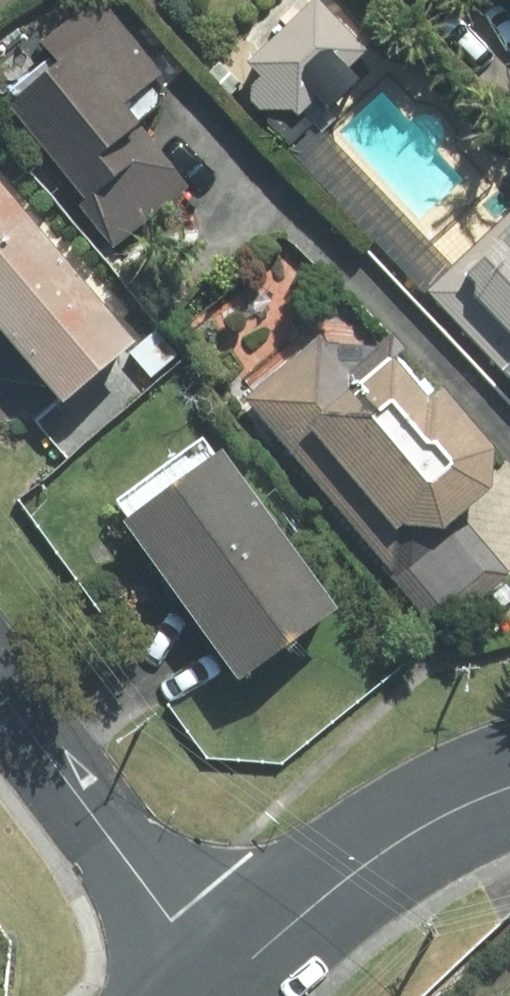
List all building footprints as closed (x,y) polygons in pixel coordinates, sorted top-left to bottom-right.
[(0,40),(0,105),(104,251),(188,191),(141,125),(167,107),(91,0),(78,0),(33,32),(26,22),(0,40)] [(363,52),(312,0),(299,0),(220,78),(292,150),(354,89),(340,75),(363,52)] [(509,9),(509,0),(501,0),(509,9)] [(56,412),(126,355),(0,197),(0,343),(56,412)] [(435,323),(509,395),(509,246),(435,323)] [(329,325),(238,400),(438,644),(509,585),(509,580),(461,520),(485,501),(483,454),(386,336),(357,359),(329,325)] [(199,443),(102,516),(234,691),(330,619),(199,443)]
